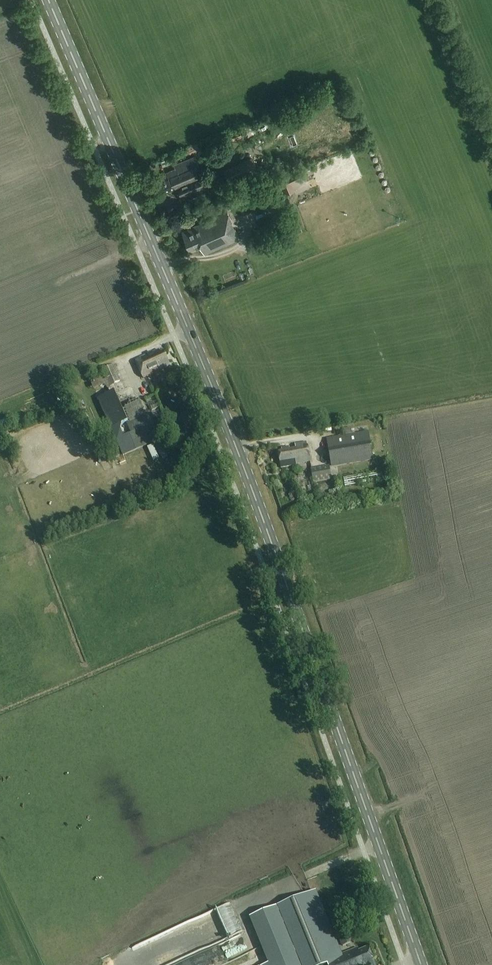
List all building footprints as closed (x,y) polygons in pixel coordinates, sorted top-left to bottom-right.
[(284,116),(273,121),(275,127),(287,122),(284,116)] [(230,132),(234,140),(246,135),(242,127),(230,132)] [(176,169),(159,176),(165,191),(177,188),(182,201),(210,190),(206,181),(196,157),(192,159),(175,165),(176,169)] [(254,159),(224,171),(231,187),(260,174),(254,159)] [(298,171),(279,179),(286,194),(295,190),(292,184),(302,180),(298,171)] [(242,192),(225,198),(227,203),(244,197),(242,192)] [(213,209),(211,202),(197,207),(200,214),(213,209)] [(239,240),(228,214),(206,223),(205,222),(183,232),(191,252),(202,248),(204,254),(239,240)] [(161,376),(160,372),(170,367),(164,353),(161,355),(159,349),(136,359),(144,379),(155,374),(157,378),(161,376)] [(115,365),(102,371),(109,387),(123,381),(115,365)] [(131,434),(118,440),(125,456),(156,442),(145,416),(129,423),(126,424),(131,434)] [(326,439),(330,468),(373,461),(369,432),(352,434),(345,435),(326,439)] [(279,454),(281,469),(311,464),(308,444),(296,447),(296,451),(291,452),(290,449),(281,450),(282,453),(279,454)] [(330,466),(311,469),(313,482),(332,479),(330,466)] [(343,481),(344,491),(383,489),(382,478),(343,481)] [(331,490),(330,481),(313,484),(314,493),(331,490)] [(368,947),(360,950),(359,947),(340,955),(315,890),(269,908),(287,952),(276,956),(279,964),(376,964),(368,947)] [(347,935),(344,926),(337,929),(340,937),(347,935)]
